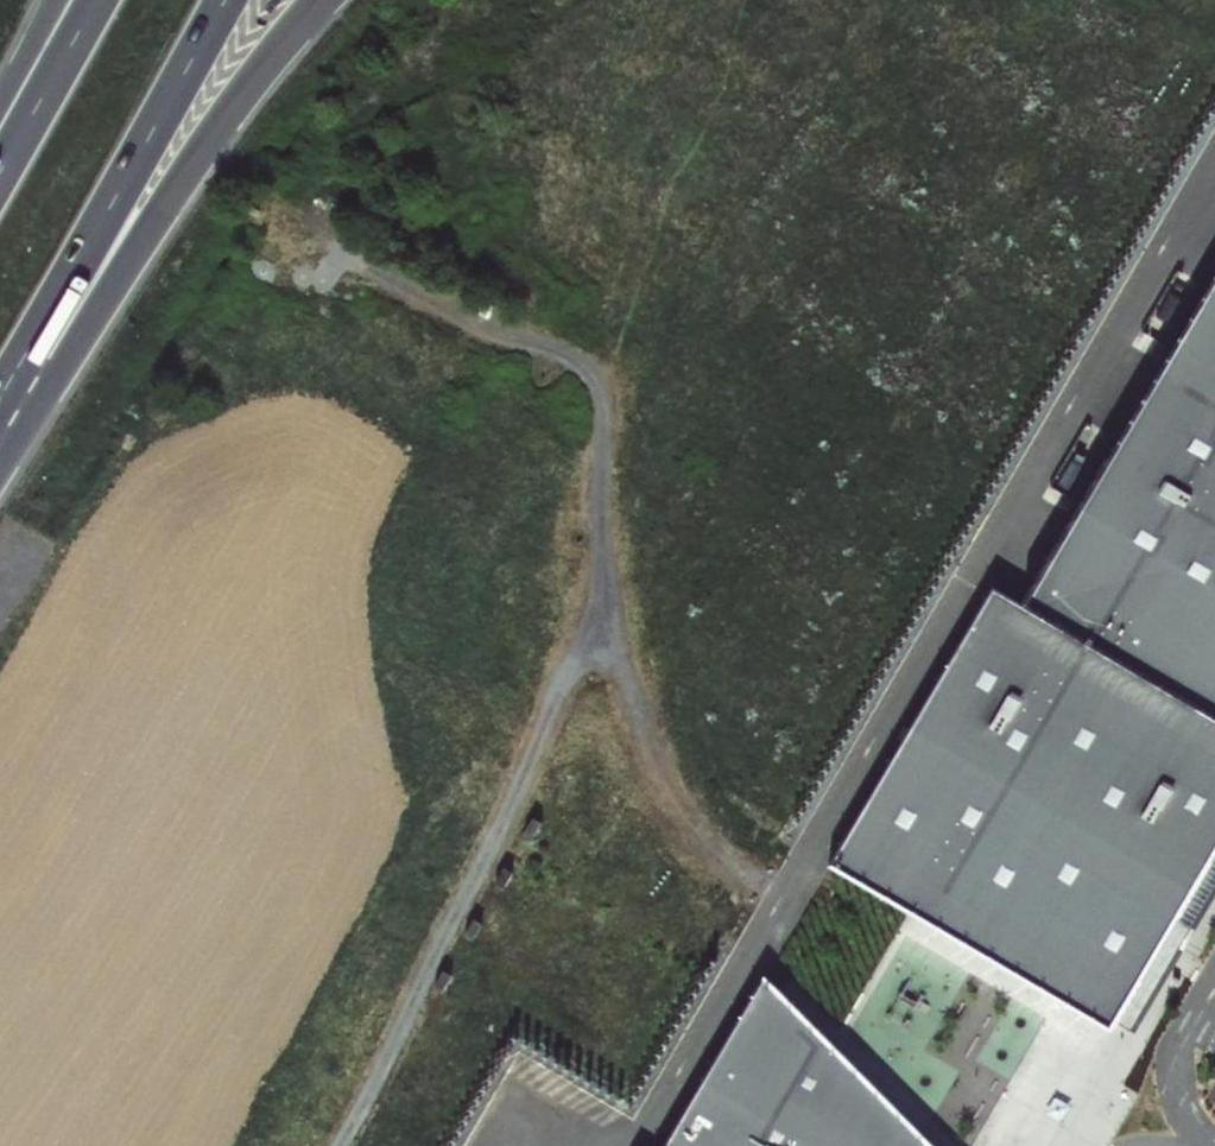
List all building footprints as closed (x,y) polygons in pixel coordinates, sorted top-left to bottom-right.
[(1023,608),(1214,722),(1214,283),(1023,608)] [(830,868),(1111,1033),(1214,855),(1214,722),(1023,608),(993,588),(830,868)] [(765,981),(667,1145),(929,1145),(765,981)]
